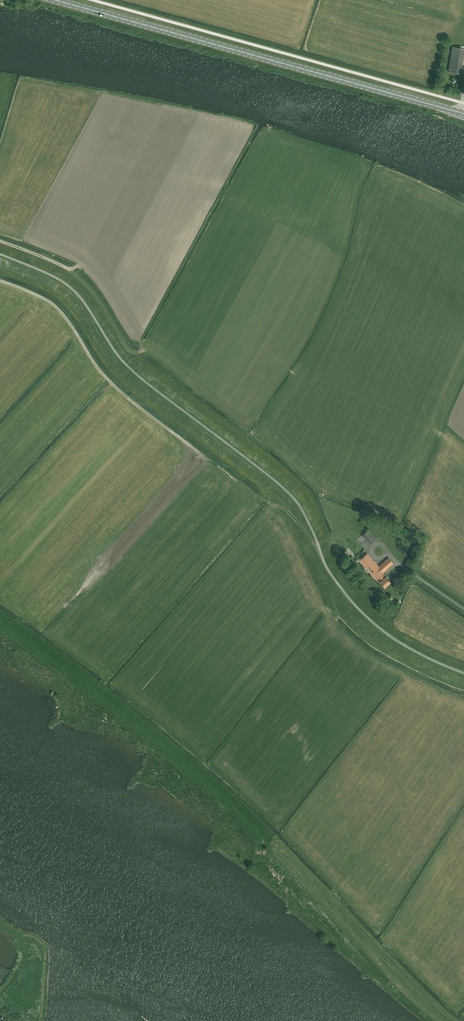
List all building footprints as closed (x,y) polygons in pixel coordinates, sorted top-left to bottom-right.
[(460,74),(463,50),(463,49),(452,47),(448,72),(460,74)] [(369,544),(375,539),(368,531),(362,536),(369,544)] [(381,569),(391,560),(388,558),(378,566),(367,553),(359,560),(374,577),(375,576),(382,570),(381,569)] [(393,563),(391,560),(381,569),(382,570),(375,576),(374,577),(377,580),(379,578),(381,581),(379,582),(384,588),(390,582),(385,577),(382,575),(384,573),(383,572),(393,563)]
